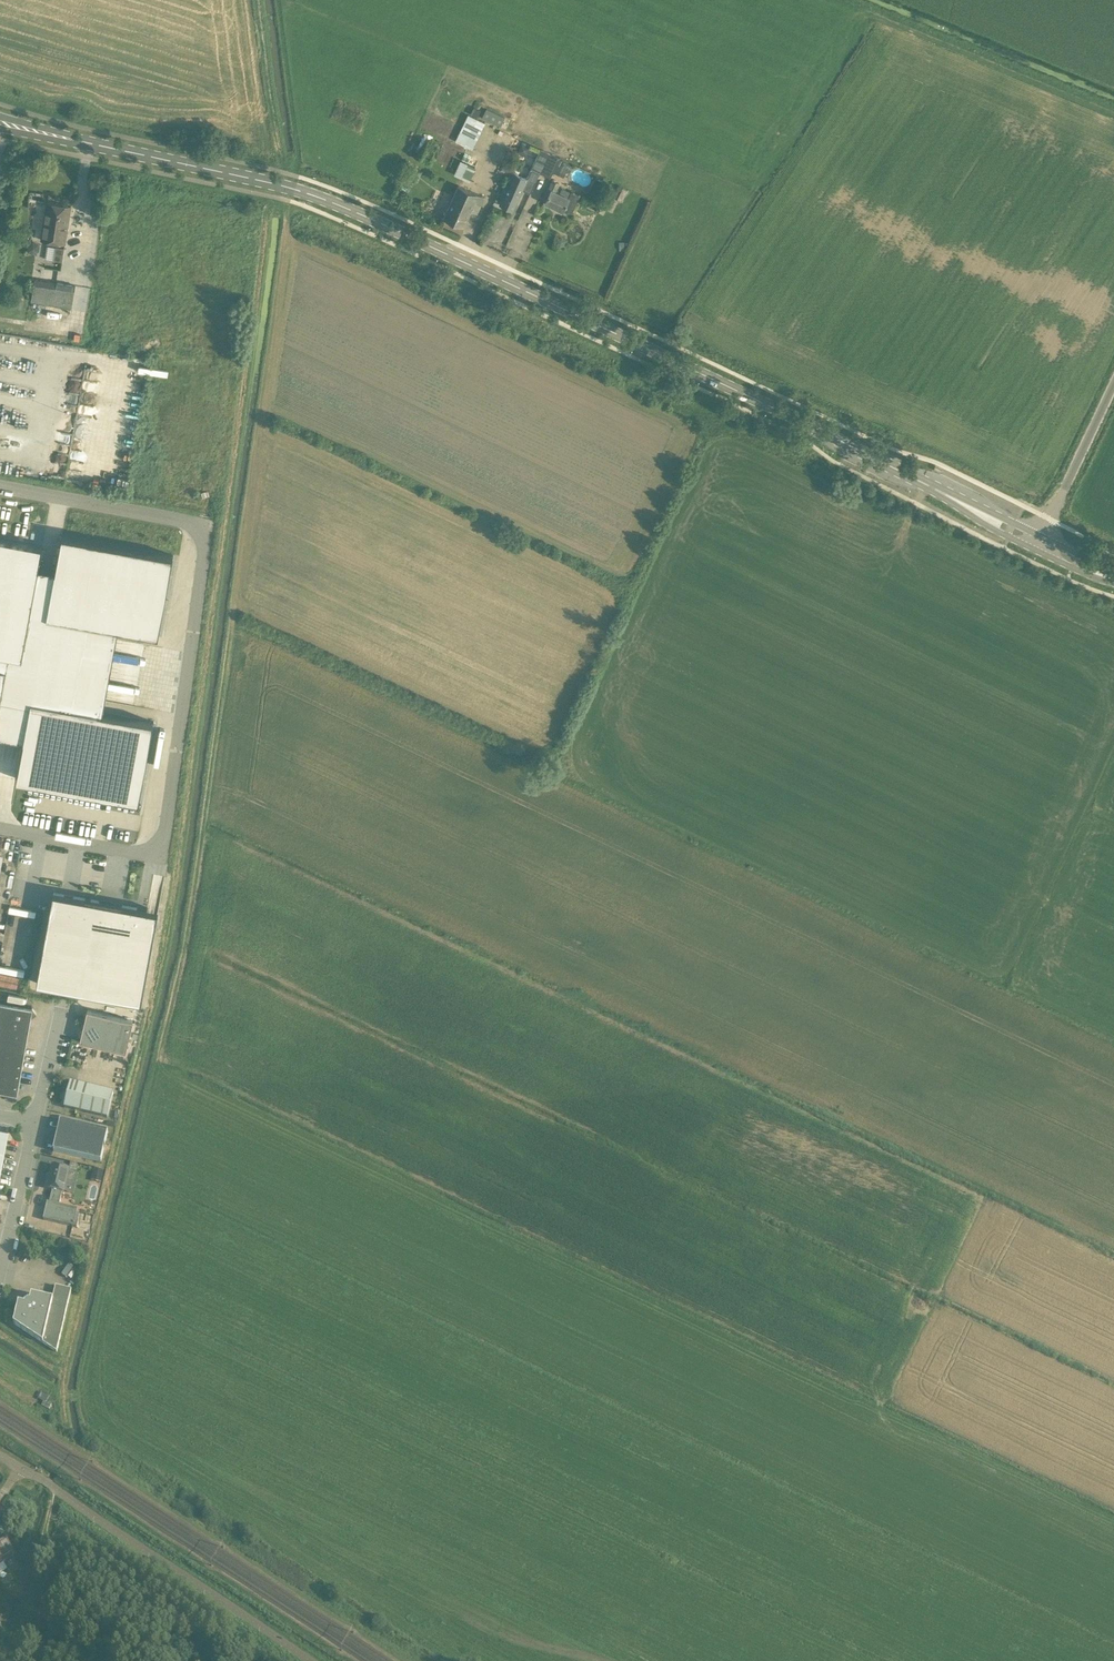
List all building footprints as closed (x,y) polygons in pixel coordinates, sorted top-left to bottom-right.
[(481,110),(474,106),(471,113),(478,117),(481,110)] [(482,116),(500,125),(504,117),(486,108),(482,116)] [(522,143),(518,152),(526,156),(530,147),(522,143)] [(530,193),(540,172),(549,152),(541,148),(527,178),(514,172),(500,204),(513,209),(522,189),(530,193)] [(540,172),(551,176),(553,171),(559,159),(560,157),(549,152),(540,172)] [(559,159),(553,171),(564,177),(566,174),(567,172),(570,164),(559,159)] [(476,166),(461,160),(455,173),(470,180),(476,166)] [(421,172),(408,167),(405,176),(417,181),(421,172)] [(572,213),(580,196),(566,189),(564,189),(562,190),(561,190),(561,191),(560,193),(557,191),(560,182),(553,179),(546,193),(549,195),(546,202),(563,210),(564,208),(572,213)] [(407,192),(409,188),(402,184),(399,189),(407,192)] [(477,213),(485,197),(458,185),(444,217),(464,226),(471,210),(477,213)] [(622,187),(621,188),(616,199),(622,201),(627,189),(622,187)] [(65,243),(71,206),(47,202),(41,239),(65,243)] [(47,245),(45,258),(54,260),(63,261),(65,248),(56,247),(47,245)] [(72,307),(75,285),(35,279),(32,301),(72,307)] [(0,703),(0,734),(24,739),(17,778),(139,801),(154,721),(103,712),(118,627),(158,635),(173,555),(62,534),(56,569),(39,566),(22,655),(9,653),(0,703)] [(9,653),(22,655),(39,566),(43,544),(0,536),(0,703),(9,653)] [(53,892),(37,982),(142,1002),(156,922),(135,918),(137,907),(53,892)] [(23,1063),(31,1017),(36,1013),(32,1008),(33,1006),(0,1001),(0,1088),(17,1091),(23,1063)] [(80,1040),(126,1051),(133,1020),(88,1009),(80,1040)] [(108,1118),(114,1092),(70,1082),(64,1107),(108,1118)] [(55,1151),(102,1162),(109,1132),(62,1121),(55,1151)] [(48,1189),(53,1190),(52,1194),(62,1196),(63,1192),(64,1193),(69,1170),(53,1166),(48,1189)] [(94,1169),(93,1177),(102,1179),(104,1171),(94,1169)] [(78,1210),(60,1205),(62,1196),(52,1194),(50,1203),(48,1203),(44,1220),(77,1228),(79,1222),(75,1221),(78,1210)] [(56,1286),(53,1299),(32,1294),(31,1300),(29,1300),(25,1303),(25,1304),(19,1303),(14,1324),(58,1353),(72,1290),(56,1286)] [(2,1563),(13,1555),(2,1538),(0,1539),(0,1559),(2,1563)]
